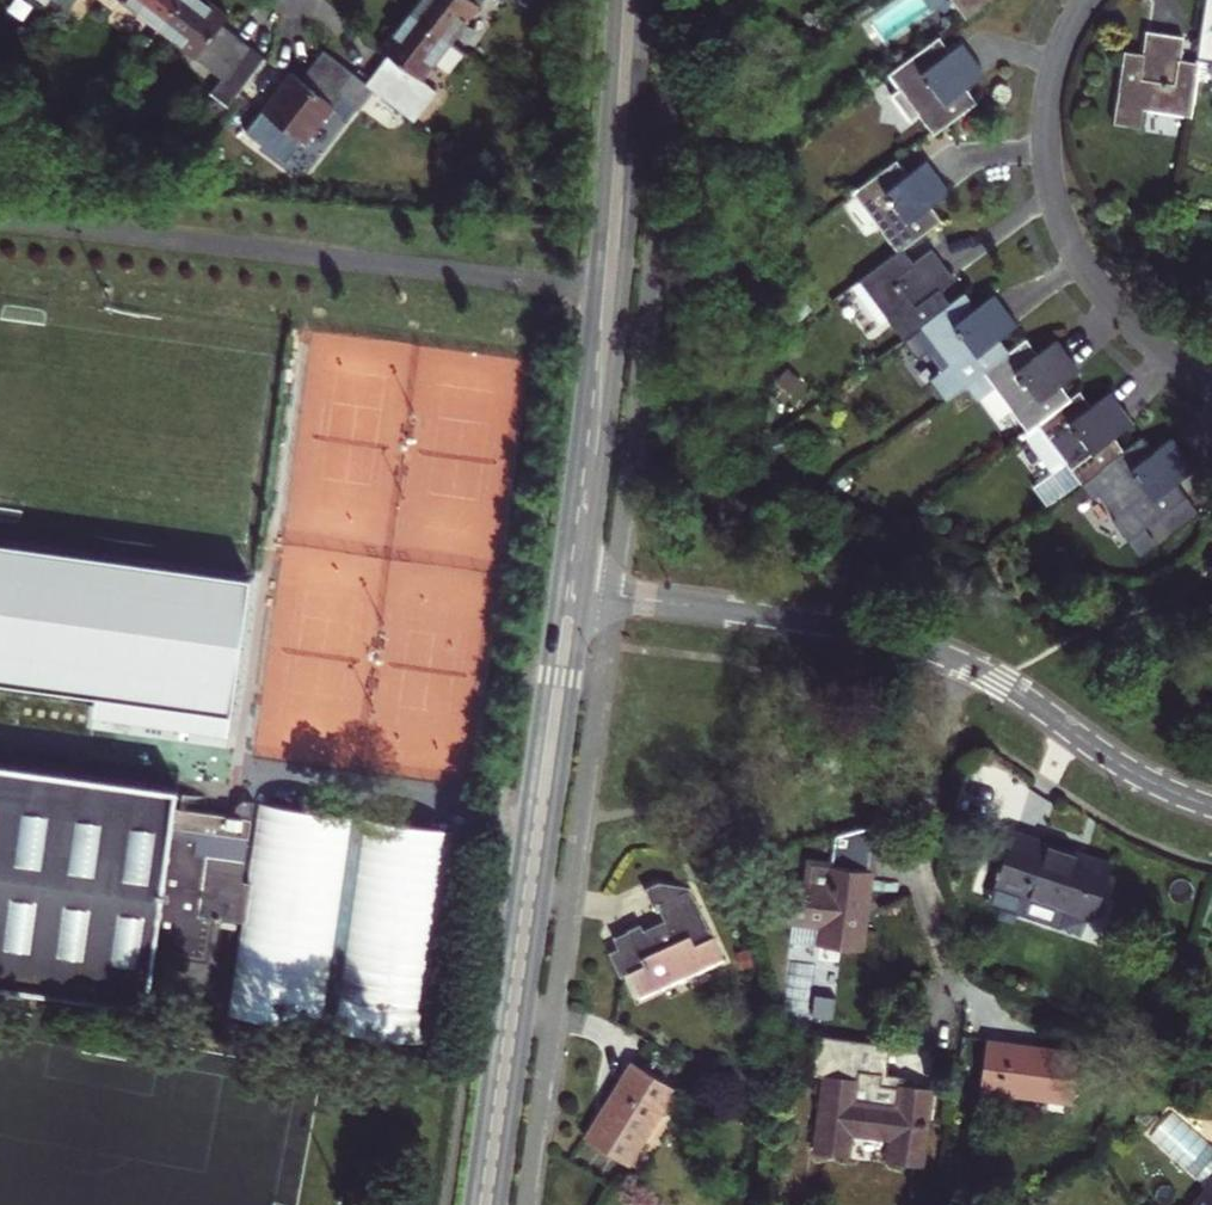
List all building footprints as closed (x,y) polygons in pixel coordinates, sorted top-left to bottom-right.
[(179,0),(126,0),(159,26),(162,22),(179,0)] [(208,0),(179,0),(162,22),(183,38),(180,42),(222,74),(210,89),(229,103),(266,55),(236,33),(233,36),(219,25),(230,12),(215,0),(212,0),(211,2),(208,0)] [(413,9),(448,35),(464,15),(468,18),(482,0),(419,0),(413,9)] [(972,15),(992,0),(953,0),(966,19),(972,15)] [(1198,60),(1197,71),(1211,73),(1211,0),(1208,0),(1198,60)] [(432,56),(448,35),(413,9),(396,29),(393,27),(380,43),(394,54),(384,67),(380,64),(368,79),(409,111),(443,65),(432,56)] [(1146,31),(1144,52),(1143,60),(1160,63),(1164,34),(1146,31)] [(1143,60),(1144,52),(1126,49),(1115,122),(1141,126),(1144,108),(1190,114),(1197,71),(1198,60),(1179,57),(1182,36),(1164,34),(1160,63),(1143,60)] [(978,101),(967,84),(961,88),(951,74),(974,56),(964,42),(946,55),(936,41),(890,75),(934,133),(978,101)] [(368,79),(325,46),(312,63),(316,66),(305,79),(292,68),(242,134),(282,163),(319,115),(323,118),(348,85),(363,97),(373,83),(368,79)] [(961,88),(967,84),(985,71),(974,56),(951,74),(961,88)] [(942,218),(932,205),(926,210),(915,194),(937,176),(925,161),(909,173),(898,159),(854,191),(898,250),(904,246),(942,218)] [(926,210),(932,205),(949,192),(937,176),(915,194),(926,210)] [(859,278),(904,340),(947,308),(935,291),(930,295),(919,281),(942,263),(931,249),(915,261),(904,246),(898,250),(859,278)] [(930,295),(935,291),(953,279),(942,263),(919,281),(930,295)] [(946,398),(983,371),(1009,352),(998,336),(993,340),(982,326),(1005,308),(993,293),(976,305),(966,294),(947,308),(904,340),(946,398)] [(993,340),(998,336),(1017,323),(1005,308),(982,326),(993,340)] [(1028,432),(1071,400),(1058,381),(1053,385),(1044,371),(1066,354),(1055,339),(1037,353),(1027,338),(1009,352),(983,371),(1028,432)] [(1053,385),(1058,381),(1077,368),(1066,354),(1044,371),(1053,385)] [(1089,478),(1127,449),(1116,433),(1109,438),(1098,422),(1121,404),(1110,389),(1093,402),(1085,390),(1071,400),(1028,432),(1024,435),(1053,474),(1067,464),(1081,483),(1089,478)] [(1109,438),(1116,433),(1132,421),(1121,404),(1098,422),(1109,438)] [(1127,449),(1089,478),(1098,490),(1091,508),(1102,525),(1113,517),(1129,540),(1159,518),(1187,496),(1177,482),(1171,486),(1160,470),(1181,454),(1170,439),(1153,451),(1144,437),(1127,449)] [(1171,486),(1177,482),(1193,470),(1181,454),(1160,470),(1171,486)] [(1187,496),(1159,518),(1169,533),(1198,512),(1187,496)] [(151,950),(206,958),(212,916),(225,918),(237,920),(225,1001),(431,1030),(461,820),(255,791),(252,810),(173,794),(175,776),(0,752),(0,974),(145,995),(151,950)] [(864,950),(875,871),(872,871),(878,829),(832,841),(826,881),(794,878),(788,922),(797,923),(820,927),(817,943),(864,950)] [(1095,915),(1113,861),(1014,829),(995,882),(1032,894),(1028,907),(1079,924),(1084,911),(1095,915)] [(662,881),(647,888),(655,905),(661,902),(668,918),(646,929),(643,923),(617,936),(622,947),(613,952),(623,976),(633,972),(645,998),(726,958),(693,884),(662,881)] [(794,939),(817,943),(820,927),(797,923),(794,939)] [(885,1044),(832,1035),(817,1150),(853,1155),(856,1134),(892,1138),(890,1159),(928,1163),(938,1087),(900,1083),(901,1074),(882,1072),(885,1044)] [(1073,1102),(1079,1049),(988,1039),(980,1099),(1003,1102),(1004,1093),(1073,1102)] [(686,1100),(634,1066),(586,1143),(630,1171),(666,1116),(673,1120),(686,1100)] [(1203,1184),(1207,1188),(1192,1204),(1211,1204),(1211,1174),(1203,1184)]
